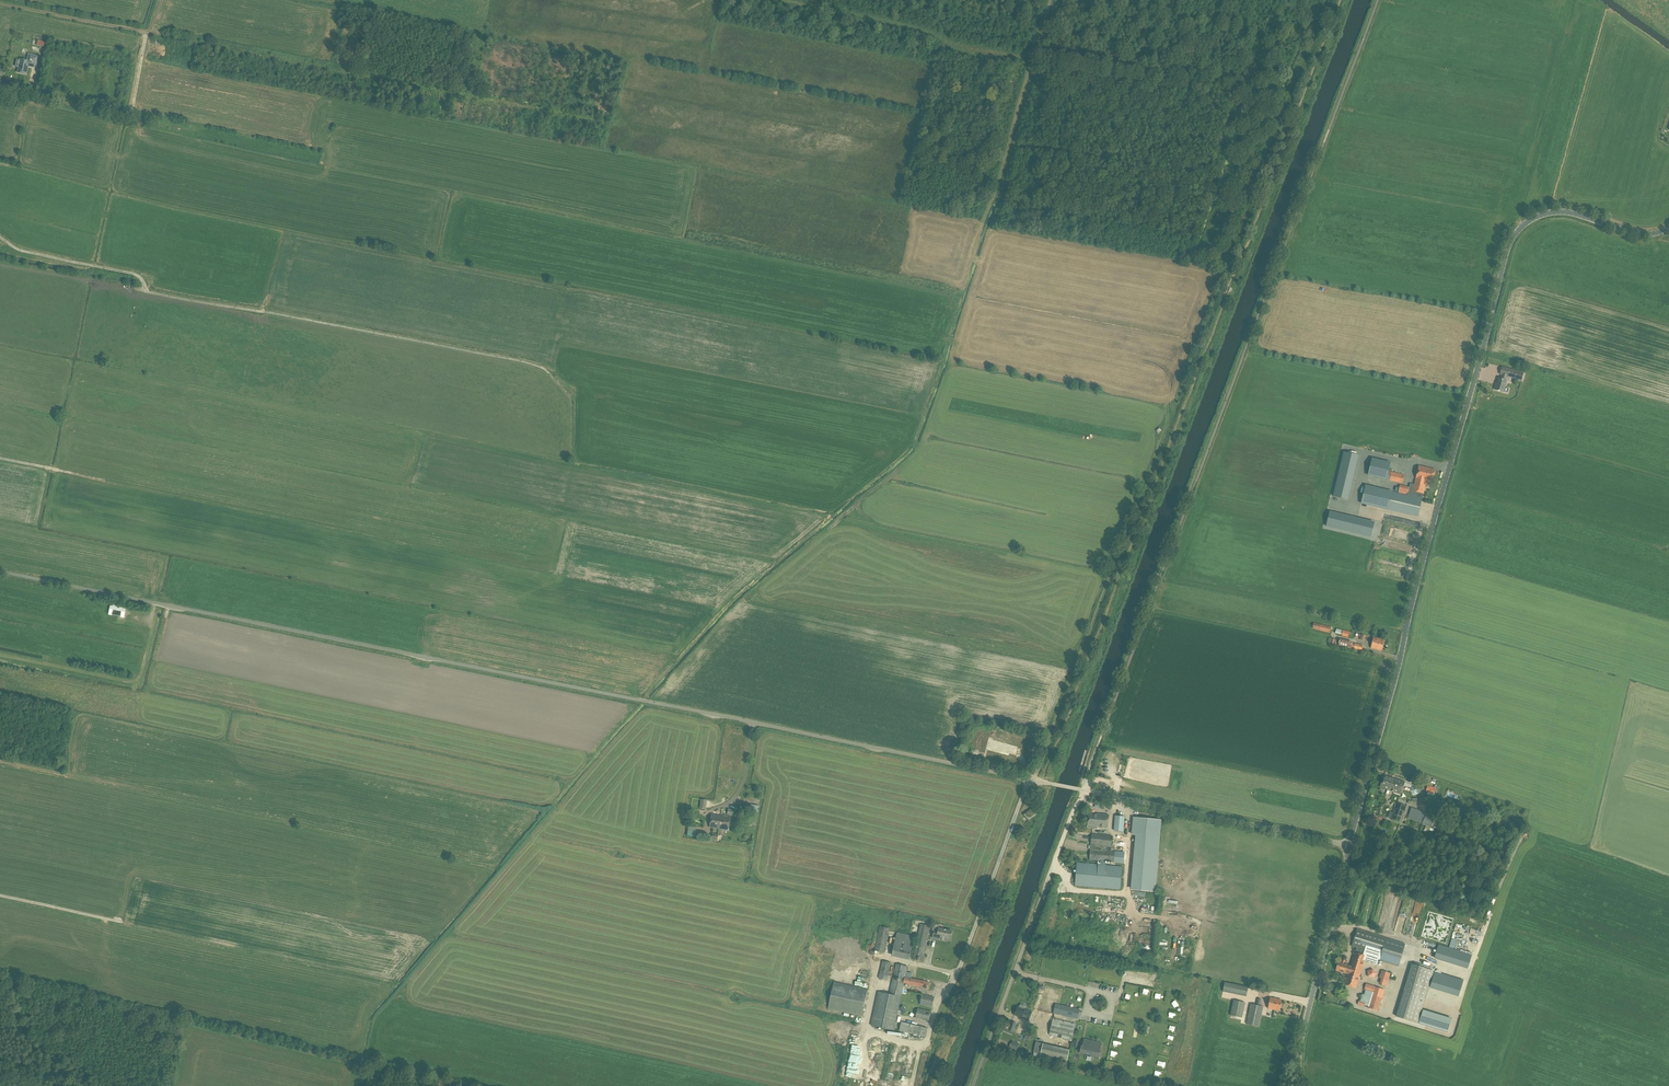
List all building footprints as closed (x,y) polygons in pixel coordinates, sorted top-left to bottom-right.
[(19,65),(18,72),(27,74),(29,66),(36,67),(38,56),(29,54),(28,61),(21,59),(20,60),(19,60),(18,61),(17,61),(17,63),(17,64),(18,64),(18,65),(19,65)] [(1502,375),(1501,379),(1507,380),(1508,377),(1522,381),(1524,373),(1502,367),(1500,374),(1502,375)] [(1496,385),(1494,389),(1504,392),(1508,380),(1507,380),(1501,379),(1499,378),(1497,385),(1496,385)] [(1344,452),(1334,496),(1348,500),(1358,456),(1344,452)] [(1386,479),(1388,471),(1390,463),(1372,459),(1368,475),(1386,479)] [(1416,479),(1412,491),(1421,493),(1423,494),(1424,494),(1427,480),(1432,482),(1435,470),(1418,466),(1415,478),(1416,479)] [(1388,471),(1386,479),(1390,480),(1389,481),(1403,484),(1404,475),(1388,471)] [(1421,505),(1423,494),(1421,493),(1412,491),(1408,490),(1407,495),(1398,493),(1392,492),(1392,491),(1365,485),(1361,504),(1388,510),(1388,509),(1418,516),(1421,505)] [(1408,490),(1409,487),(1400,485),(1398,493),(1407,495),(1408,490)] [(1346,516),(1330,512),(1326,526),(1371,537),(1372,533),(1374,523),(1346,516)] [(127,607),(111,603),(109,615),(124,619),(127,607)] [(1331,627),(1314,623),(1312,629),(1330,633),(1331,627)] [(1382,650),(1384,640),(1373,638),(1371,648),(1382,650)] [(1387,790),(1391,778),(1384,775),(1380,787),(1387,790)] [(1391,778),(1387,790),(1394,792),(1397,782),(1398,782),(1399,781),(1391,778)] [(1401,795),(1405,783),(1399,781),(1398,782),(1397,782),(1394,792),(1401,795)] [(1418,794),(1420,789),(1417,785),(1411,786),(1410,791),(1413,795),(1418,794)] [(1436,788),(1434,787),(1428,785),(1426,791),(1426,792),(1434,794),(1436,788)] [(1394,809),(1405,813),(1407,807),(1396,803),(1394,809)] [(759,806),(751,804),(750,811),(752,811),(757,812),(758,813),(759,806)] [(1421,823),(1425,813),(1411,808),(1409,815),(1408,818),(1421,823)] [(1392,813),(1403,817),(1405,813),(1394,809),(1392,813)] [(1030,822),(1036,816),(1036,814),(1031,810),(1030,810),(1024,816),(1024,817),(1029,822),(1030,822)] [(1109,815),(1089,813),(1088,828),(1098,829),(1098,826),(1108,827),(1109,815)] [(1403,817),(1392,813),(1390,819),(1402,822),(1403,817)] [(711,814),(709,827),(719,829),(720,816),(711,814)] [(1434,819),(1426,815),(1422,824),(1431,828),(1434,819)] [(728,830),(730,817),(720,816),(719,829),(728,830)] [(1116,816),(1114,830),(1123,831),(1125,816),(1116,816)] [(1133,890),(1155,892),(1161,821),(1133,818),(1132,835),(1138,835),(1133,890)] [(695,837),(697,827),(688,826),(687,836),(695,837)] [(1076,874),(1075,885),(1120,889),(1122,866),(1105,865),(1105,861),(1115,862),(1124,863),(1124,852),(1116,852),(1112,851),(1113,836),(1092,834),(1091,839),(1089,859),(1098,860),(1098,865),(1077,863),(1076,874)] [(922,961),(930,926),(921,924),(913,959),(922,961)] [(884,953),(889,929),(880,927),(875,951),(884,953)] [(933,938),(937,939),(938,937),(950,940),(952,931),(939,928),(938,932),(934,931),(933,938)] [(1354,952),(1350,965),(1347,974),(1344,985),(1356,988),(1364,962),(1379,966),(1380,961),(1398,967),(1405,944),(1357,929),(1352,946),(1356,947),(1355,952),(1354,952)] [(1438,945),(1434,958),(1468,968),(1472,955),(1438,945)] [(1345,963),(1346,961),(1342,960),(1341,963),(1338,962),(1337,967),(1338,968),(1339,968),(1342,968),(1342,967),(1347,968),(1348,965),(1348,964),(1345,963)] [(887,980),(891,963),(883,961),(879,978),(887,980)] [(929,982),(911,978),(912,973),(906,972),(908,967),(896,964),(889,994),(878,992),(871,1025),(894,1030),(901,996),(904,984),(928,989),(929,982)] [(1418,1023),(1434,971),(1413,965),(1397,1017),(1418,1023)] [(1368,971),(1368,976),(1373,978),(1376,973),(1373,969),(1368,971)] [(1388,980),(1389,981),(1391,974),(1382,971),(1380,977),(1383,978),(1381,984),(1386,985),(1388,980)] [(1435,973),(1431,987),(1459,995),(1463,983),(1435,973)] [(829,1009),(862,1016),(867,990),(834,982),(829,1009)] [(1223,991),(1246,996),(1248,987),(1225,982),(1223,991)] [(1384,990),(1366,984),(1364,990),(1373,993),(1368,1007),(1378,1011),(1384,990)] [(934,997),(923,995),(920,1004),(932,1007),(934,997)] [(1280,1010),(1282,1000),(1270,998),(1268,1008),(1280,1010)] [(1242,1018),(1245,1003),(1234,1000),(1230,1015),(1242,1018)] [(1259,1027),(1263,1007),(1251,1004),(1247,1024),(1259,1027)] [(1014,1015),(1029,1020),(1032,1012),(1024,1009),(1025,1007),(1024,1006),(1021,1005),(1020,1005),(1019,1007),(1018,1006),(1014,1015)] [(1077,1018),(1079,1010),(1060,1005),(1058,1014),(1077,1018)] [(931,1012),(918,1009),(916,1018),(929,1021),(931,1012)] [(1423,1010),(1419,1024),(1448,1033),(1452,1019),(1423,1010)] [(1053,1019),(1050,1035),(1072,1040),(1076,1024),(1053,1019)] [(1084,1039),(1083,1047),(1082,1046),(1080,1052),(1100,1057),(1101,1051),(1100,1051),(1102,1043),(1101,1043),(1101,1044),(1084,1040),(1085,1039),(1084,1039)] [(1019,1044),(1013,1041),(1011,1047),(1017,1050),(1019,1044)] [(1070,1050),(1043,1044),(1040,1057),(1067,1063),(1070,1050)] [(1378,1046),(1372,1044),(1370,1049),(1382,1053),(1384,1047),(1378,1045),(1378,1046)]
